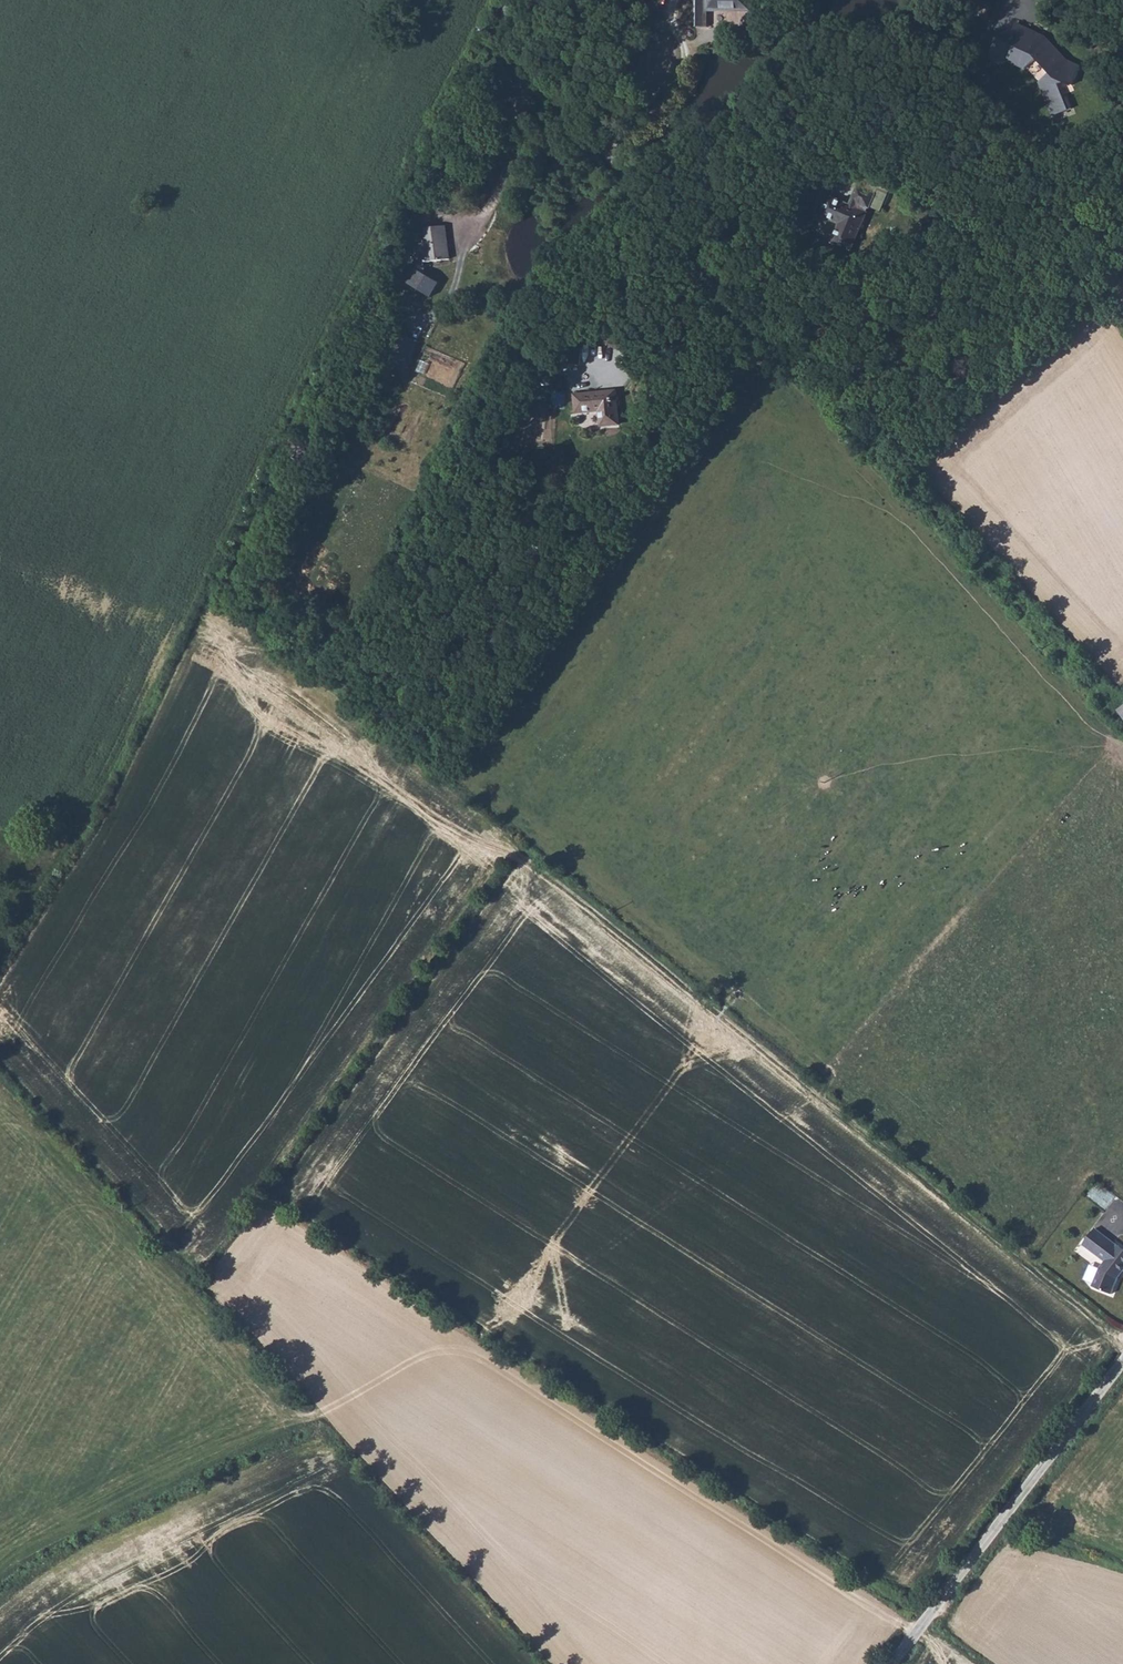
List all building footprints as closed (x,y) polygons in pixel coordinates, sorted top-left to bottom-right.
[(697,30),(714,30),(713,11),(751,10),(751,0),(696,0),(697,30)] [(1016,25),(1009,44),(1013,46),(1007,60),(1024,68),(1038,57),(1050,73),(1040,82),(1054,115),(1068,110),(1058,84),(1064,82),(1075,85),(1081,68),(1066,63),(1045,40),(1041,44),(1035,38),(1037,33),(1016,25)] [(876,182),(861,175),(854,191),(870,198),(876,182)] [(867,208),(832,189),(824,210),(842,219),(835,235),(851,242),(867,208)] [(445,226),(421,229),(423,244),(412,245),(414,265),(449,260),(445,226)] [(416,270),(407,284),(430,299),(439,285),(416,270)] [(619,387),(578,390),(579,406),(603,405),(604,417),(620,417),(619,387)] [(1081,1248),(1103,1265),(1097,1272),(1089,1289),(1108,1298),(1115,1283),(1122,1273),(1122,1255),(1116,1249),(1095,1232),(1081,1248)]
